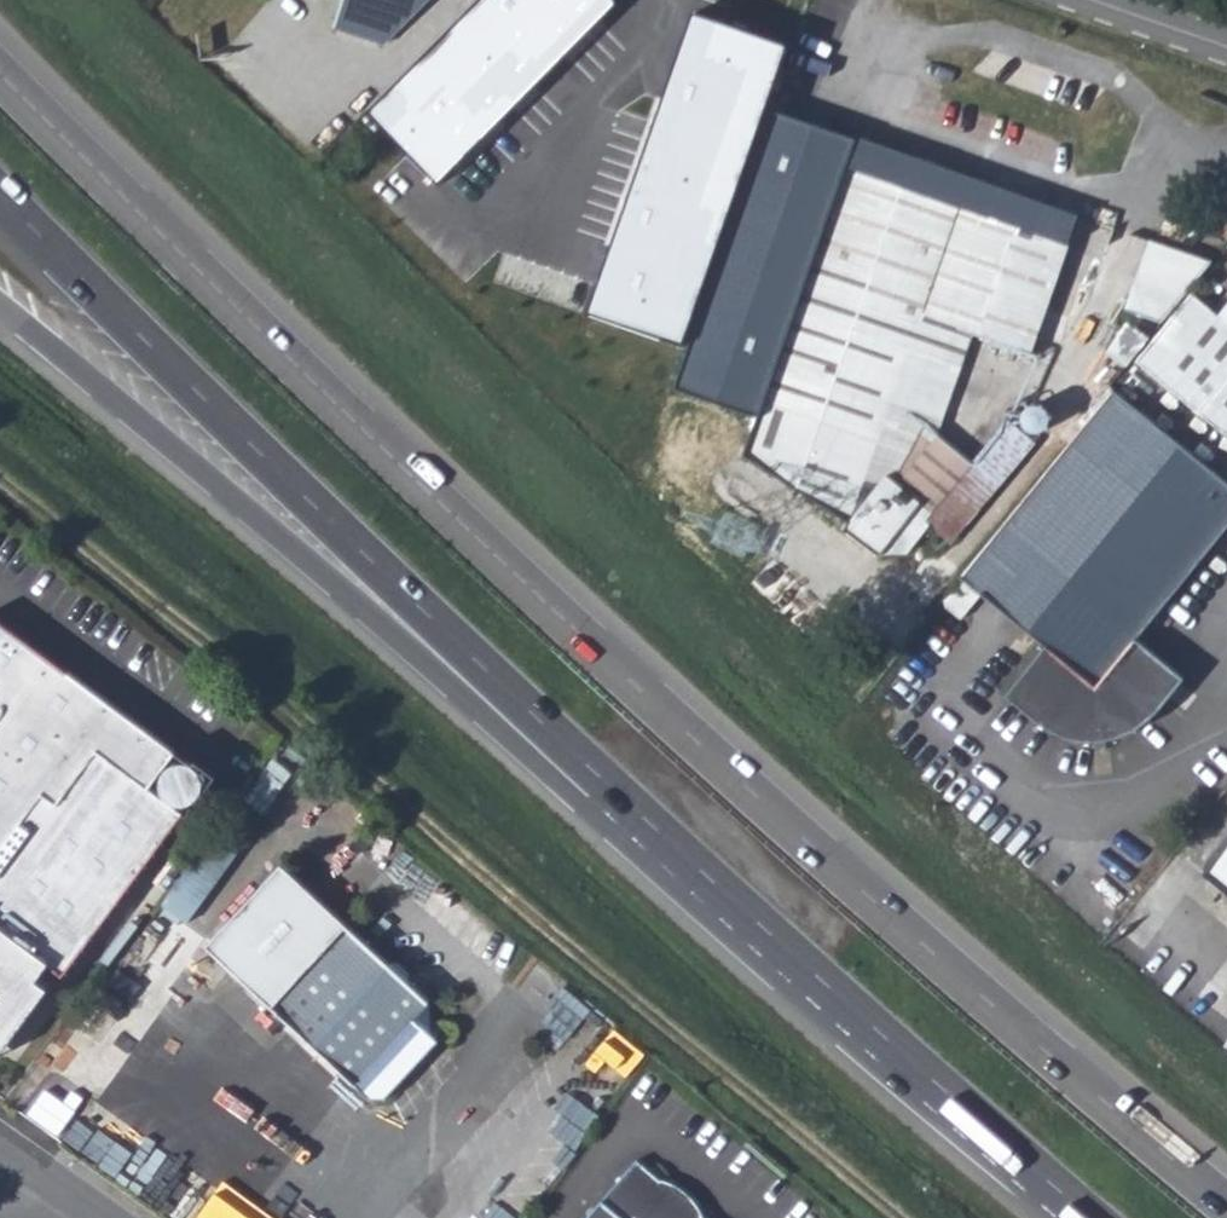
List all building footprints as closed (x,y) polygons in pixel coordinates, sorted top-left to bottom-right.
[(345,21),(396,37),(437,0),(352,0),(345,21)] [(370,111),(435,183),(618,4),(614,0),(483,0),(370,111)] [(583,314),(691,345),(768,110),(787,46),(693,14),(583,314)] [(677,389),(762,416),(853,147),(857,139),(768,110),(691,345),(677,389)] [(746,463),(848,526),(865,479),(874,481),(896,417),(899,408),(932,417),(945,378),(958,381),(972,345),(1035,365),(1046,335),(1062,342),(1079,289),(1085,290),(1094,264),(1102,266),(1113,235),(853,147),(762,416),(746,463)] [(1117,226),(1107,255),(1130,263),(1136,247),(1141,248),(1145,236),(1117,226)] [(1129,309),(1158,321),(1208,264),(1153,241),(1129,309)] [(1198,286),(1142,355),(1226,423),(1226,309),(1198,286)] [(1035,365),(1051,371),(1062,342),(1046,335),(1035,365)] [(1014,511),(1029,523),(1134,394),(1119,382),(1014,511)] [(1151,625),(1226,534),(1226,473),(1134,394),(1029,523),(1151,625)] [(970,479),(992,496),(1047,430),(1026,412),(970,479)] [(874,481),(903,501),(942,445),(896,417),(874,481)] [(962,573),(978,587),(1029,523),(1014,511),(962,573)] [(978,587),(1045,643),(1005,694),(1047,726),(1061,734),(1091,738),(1093,749),(1104,749),(1104,741),(1133,732),(1153,717),(1189,675),(1143,636),(1151,625),(1029,523),(978,587)] [(198,769),(71,671),(65,677),(59,672),(63,665),(49,655),(43,661),(34,654),(41,647),(0,617),(0,1014),(14,1025),(138,856),(158,872),(178,845),(157,828),(198,769)] [(49,655),(63,665),(70,657),(57,646),(49,655)] [(165,906),(189,923),(256,827),(234,810),(165,906)] [(1226,894),(1226,834),(1197,870),(1226,894)] [(212,947),(375,1095),(385,1096),(440,1036),(421,1018),(436,1000),(289,864),(212,947)] [(635,1153),(580,1217),(712,1217),(707,1213),(698,1207),(688,1210),(685,1193),(678,1186),(663,1184),(662,1177),(635,1153)] [(662,1177),(663,1184),(678,1186),(685,1193),(688,1210),(698,1207),(707,1213),(700,1198),(693,1188),(681,1180),(667,1176),(662,1177)]
